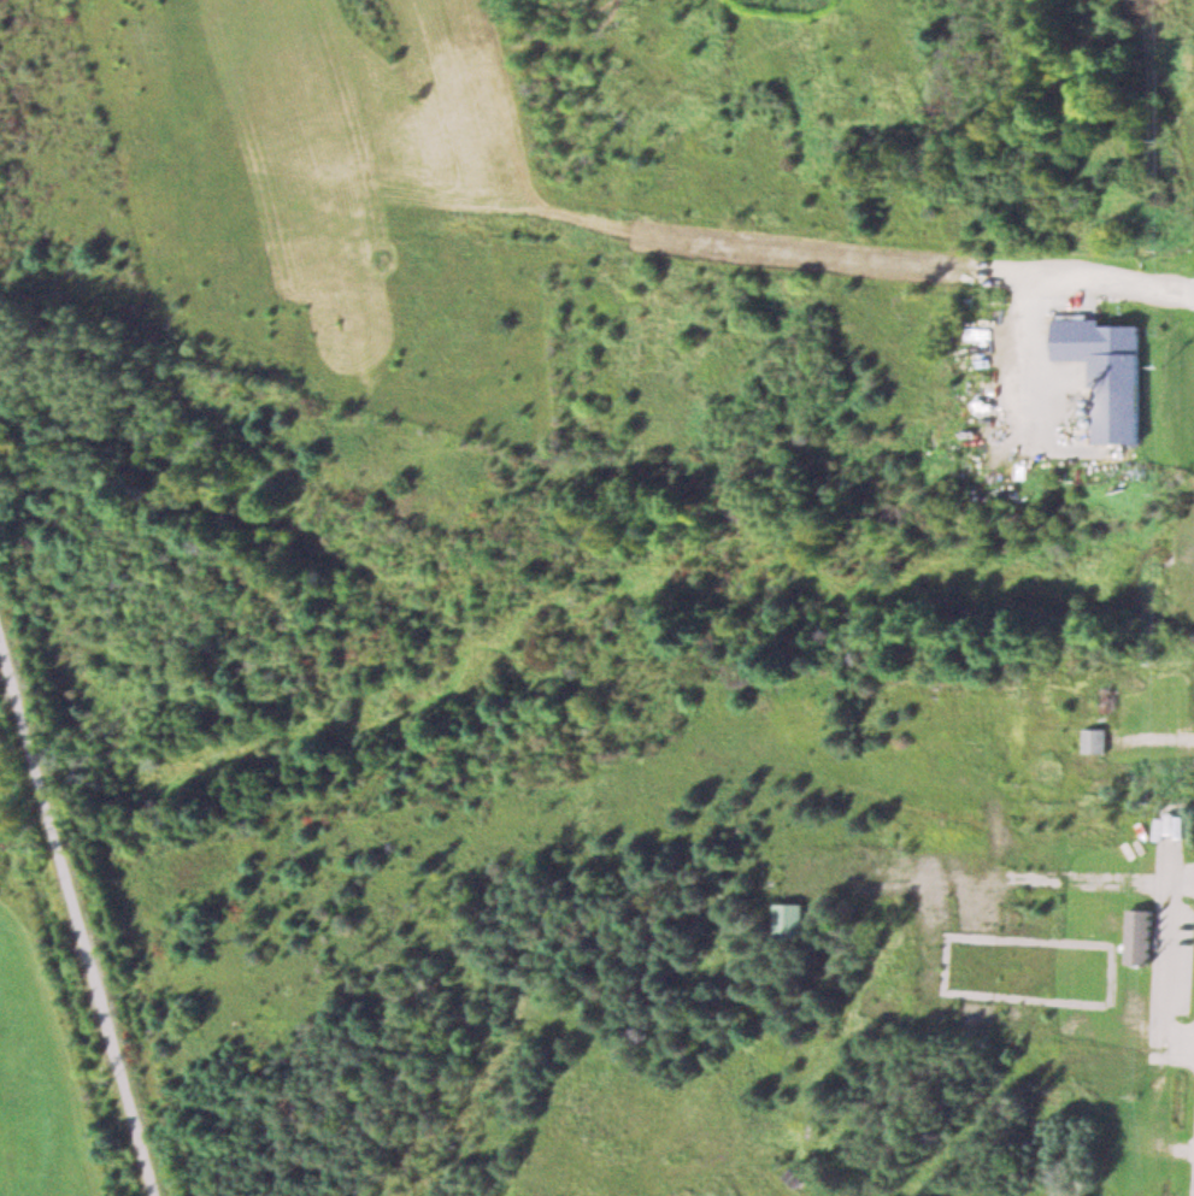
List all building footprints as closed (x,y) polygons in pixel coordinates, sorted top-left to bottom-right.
[(1095,441),(1142,441),(1142,324),(1102,324),(1102,316),(1055,316),(1055,358),(1095,359),(1095,441)] [(1082,752),(1106,752),(1106,727),(1082,727),(1082,752)] [(774,938),(803,938),(803,901),(774,901),(774,938)] [(1151,962),(1151,908),(1125,908),(1125,962),(1151,962)] [(803,1174),(787,1169),(783,1180),(799,1186),(803,1174)]
